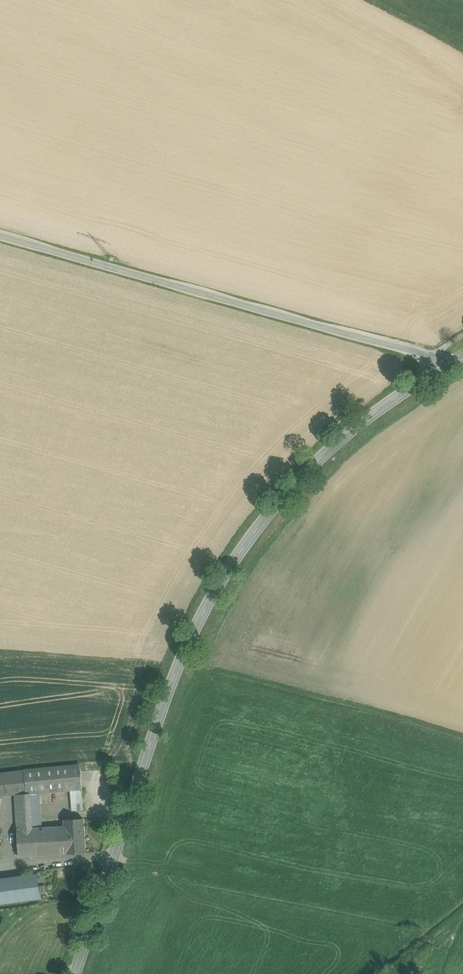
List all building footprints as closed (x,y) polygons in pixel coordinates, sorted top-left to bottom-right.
[(80,766),(25,770),(27,793),(40,792),(71,790),(82,789),(80,766)] [(0,772),(0,795),(16,794),(27,793),(25,770),(0,772)] [(82,789),(71,790),(73,811),(83,810),(82,789)] [(40,792),(29,793),(32,830),(43,829),(40,792)] [(27,793),(16,794),(18,830),(18,831),(32,830),(29,793),(27,793)] [(84,819),(65,821),(65,827),(67,854),(67,855),(87,854),(84,819)] [(32,830),(18,831),(18,830),(20,857),(67,854),(65,827),(43,829),(32,830)] [(0,880),(0,905),(42,899),(38,875),(0,880)]
